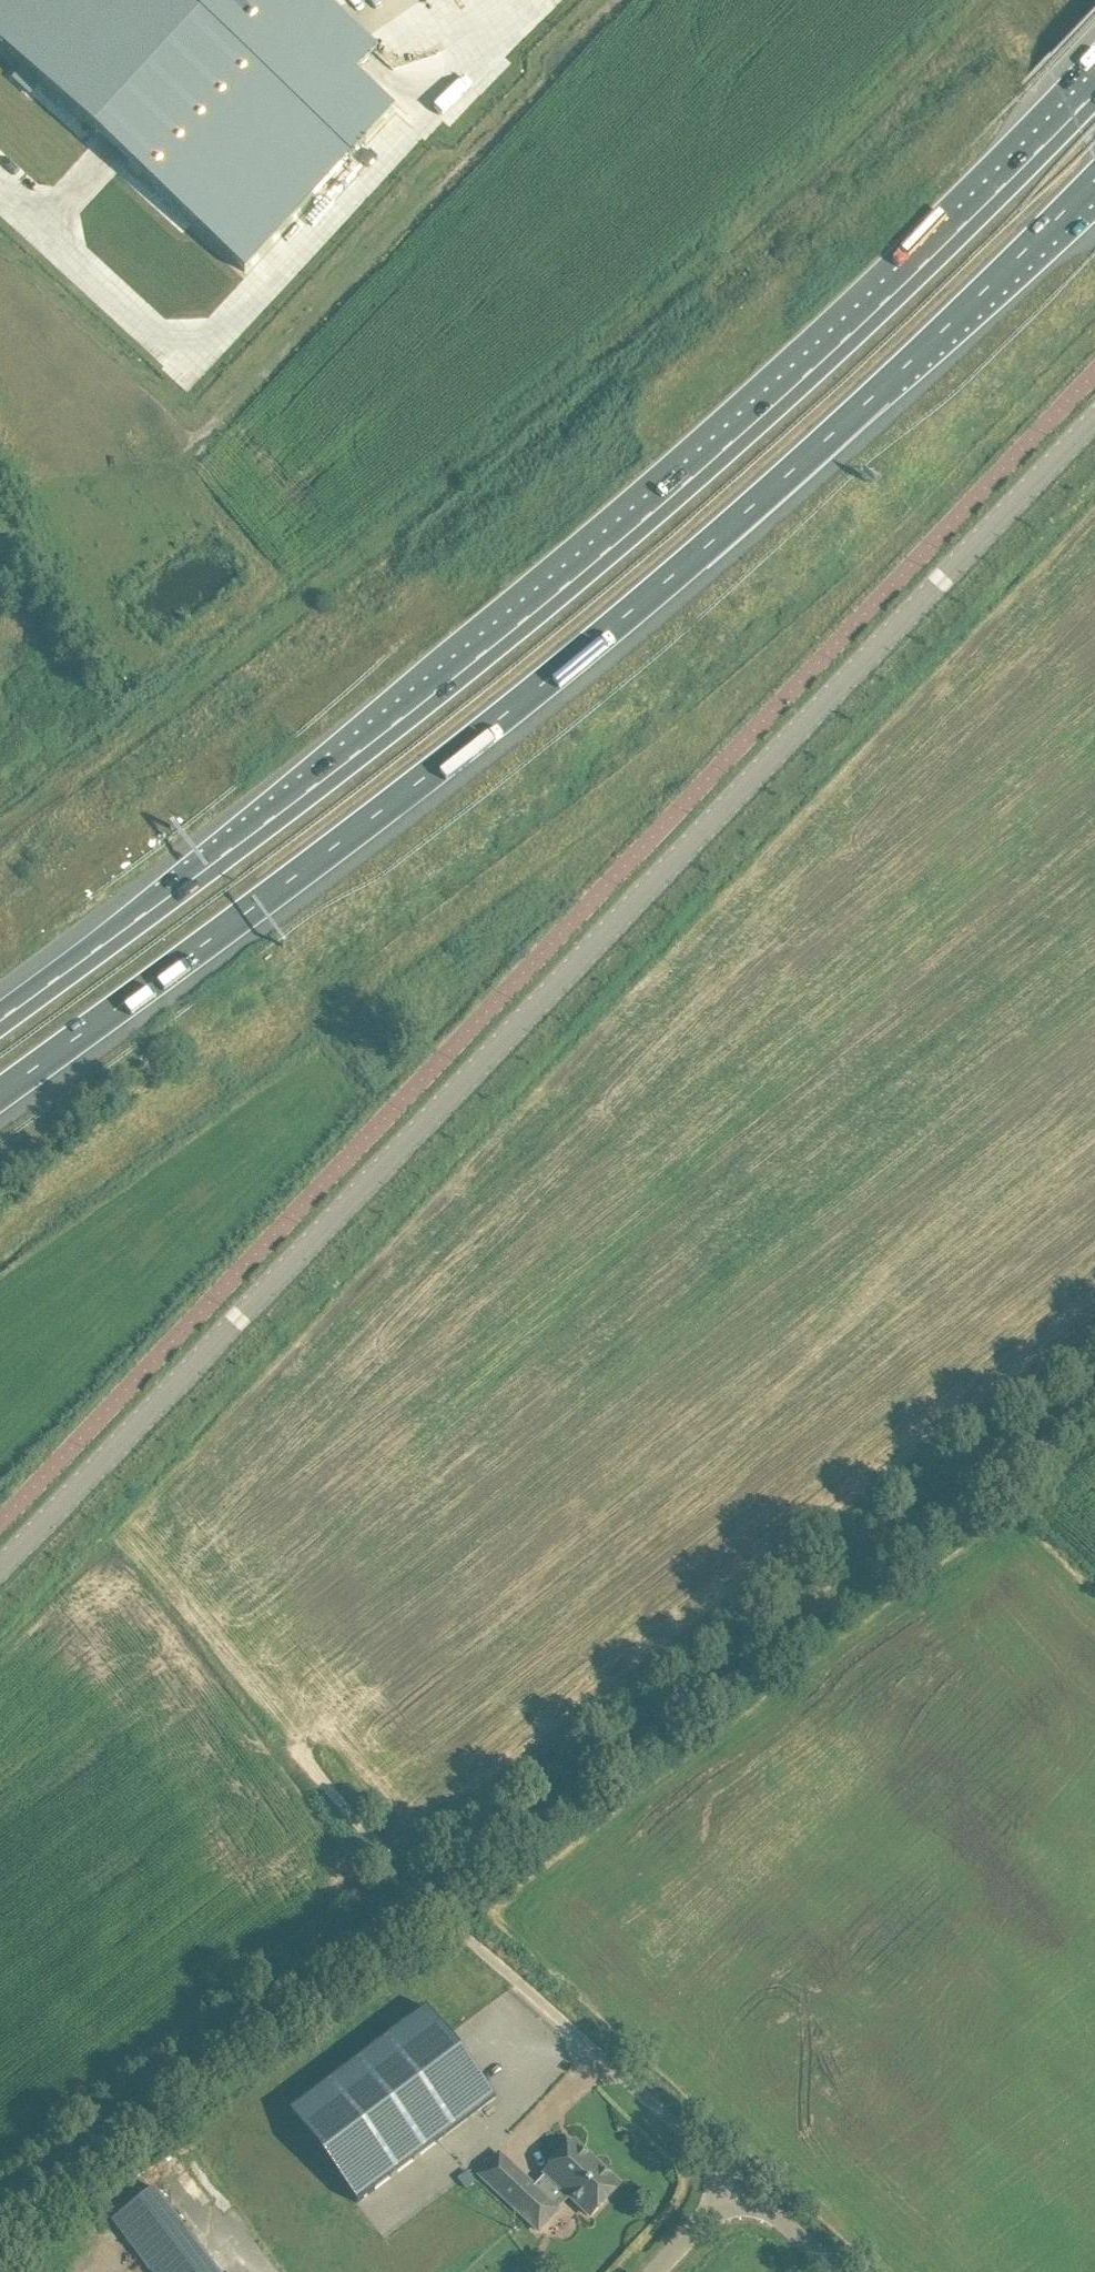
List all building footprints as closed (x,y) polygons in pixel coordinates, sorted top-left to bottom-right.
[(23,67),(13,78),(31,94),(41,84),(245,272),(394,109),(356,74),(318,39),(339,17),(321,0),(0,0),(0,46),(23,67)] [(358,2203),(495,2098),(426,2007),(289,2111),(358,2203)] [(535,2187),(545,2197),(557,2184),(570,2196),(592,2217),(621,2186),(574,2143),(546,2173),(547,2174),(535,2187)] [(535,2187),(513,2167),(493,2188),(525,2218),(526,2219),(545,2197),(535,2187)] [(111,2220),(150,2271),(220,2271),(155,2186),(111,2220)]
